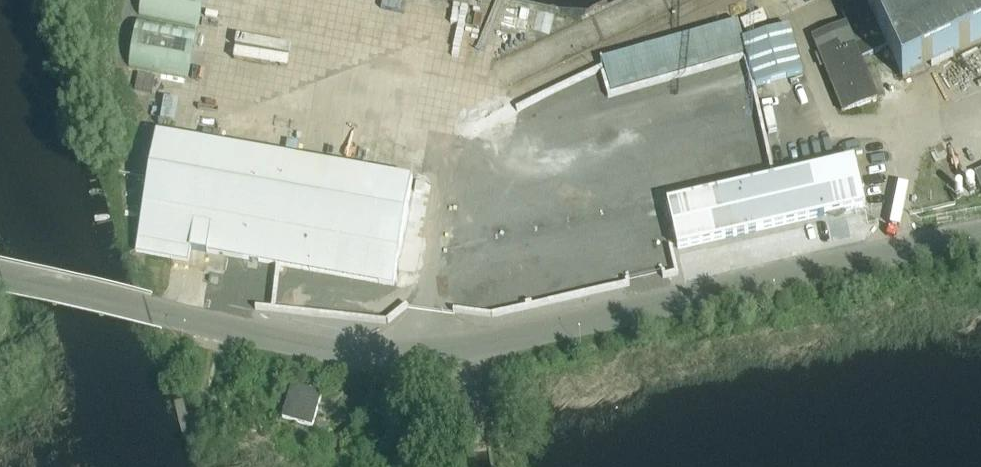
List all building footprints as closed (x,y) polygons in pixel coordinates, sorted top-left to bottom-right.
[(198,26),(203,0),(142,0),(139,15),(198,26)] [(867,4),(842,14),(846,23),(812,37),(844,113),(877,99),(861,59),(888,48),(903,79),(980,43),(980,0),(865,0),(867,4)] [(196,31),(138,20),(128,67),(187,79),(196,31)] [(740,38),(744,52),(754,85),(801,71),(787,24),(740,38)] [(568,72),(576,96),(605,86),(597,63),(568,72)] [(661,84),(667,107),(695,100),(691,88),(719,80),(715,69),(661,84)] [(544,90),(551,109),(569,103),(562,83),(544,90)] [(206,139),(205,143),(217,145),(220,137),(213,135),(213,136),(204,132),(202,137),(206,139)] [(217,145),(205,143),(157,134),(135,251),(191,261),(193,249),(395,286),(414,181),(217,145)] [(854,161),(752,185),(744,152),(721,157),(726,181),(743,177),(746,186),(667,205),(678,251),(762,231),(855,210),(864,207),(854,161)] [(292,386),(282,418),(313,427),(323,395),(292,386)]
